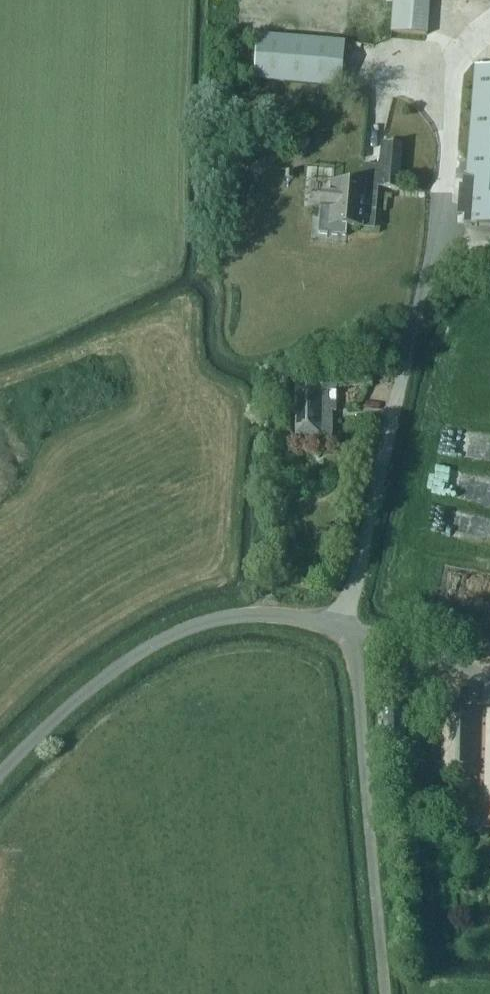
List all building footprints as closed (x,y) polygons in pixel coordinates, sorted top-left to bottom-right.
[(391,33),(426,35),(429,0),(393,0),(391,33)] [(345,87),(349,43),(258,36),(254,79),(345,87)] [(489,227),(489,67),(476,66),(466,178),(462,178),(462,186),(459,186),(456,216),(458,216),(458,214),(464,215),(463,225),(489,227)] [(321,194),(317,234),(346,237),(346,228),(347,225),(359,226),(363,226),(365,199),(376,200),(377,187),(398,189),(402,144),(381,143),(379,166),(363,164),(361,185),(332,183),(331,195),(321,194)] [(374,231),(376,200),(365,199),(363,226),(359,226),(347,225),(346,228),(374,231)] [(344,386),(371,387),(372,375),(345,374),(344,386)] [(333,412),(336,412),(336,382),(308,381),(308,387),(296,386),(295,435),(332,436),(333,412)] [(403,707),(384,708),(386,742),(405,741),(403,707)] [(443,709),(441,774),(478,775),(480,710),(443,709)] [(479,827),(489,827),(489,710),(482,710),(479,817),(479,827)] [(461,817),(461,826),(473,827),(473,817),(461,817)]
